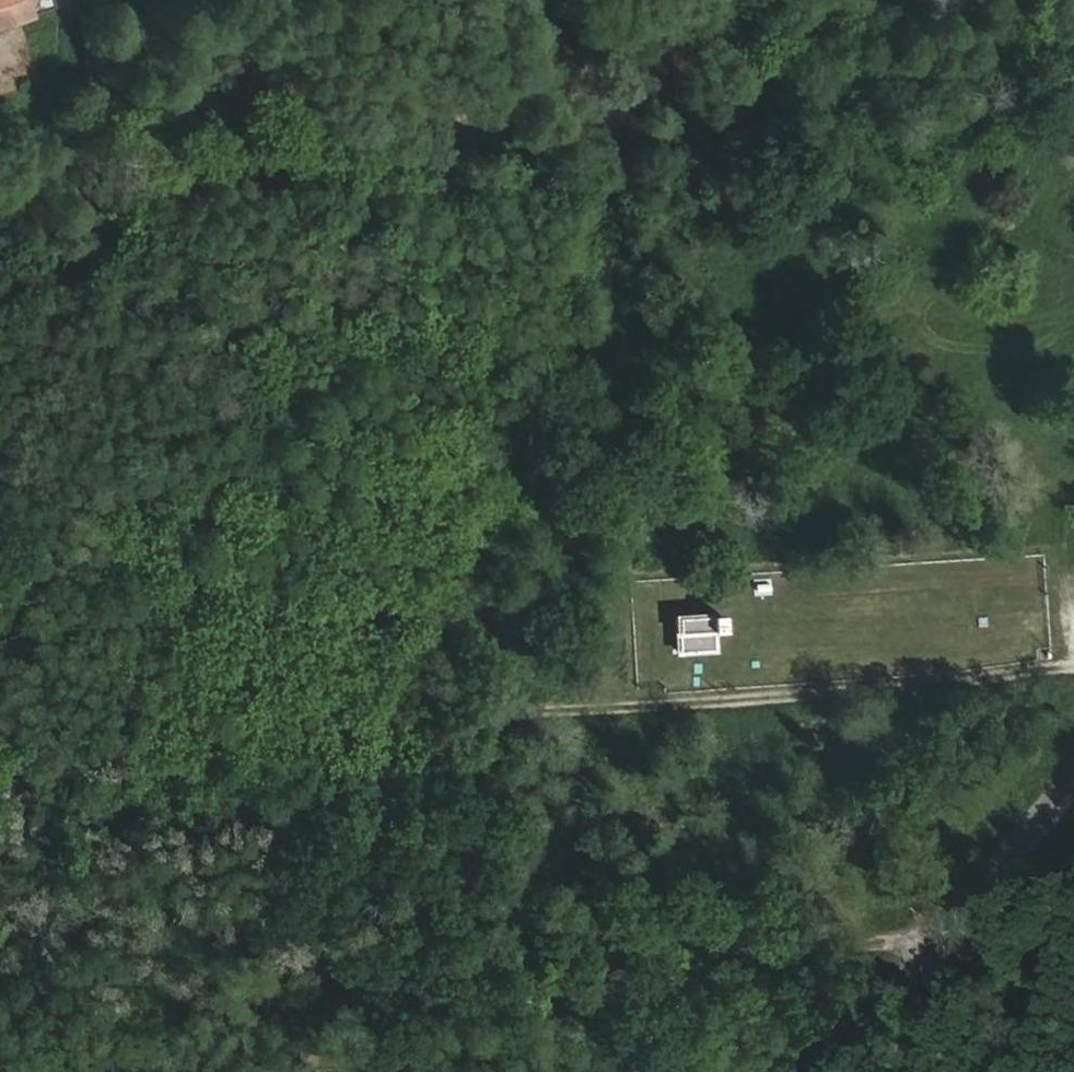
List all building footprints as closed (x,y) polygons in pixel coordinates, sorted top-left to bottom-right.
[(25,0),(11,0),(0,4),(0,27),(30,16),(25,0)] [(726,622),(681,623),(683,657),(720,656),(722,642),(728,641),(726,622)]
